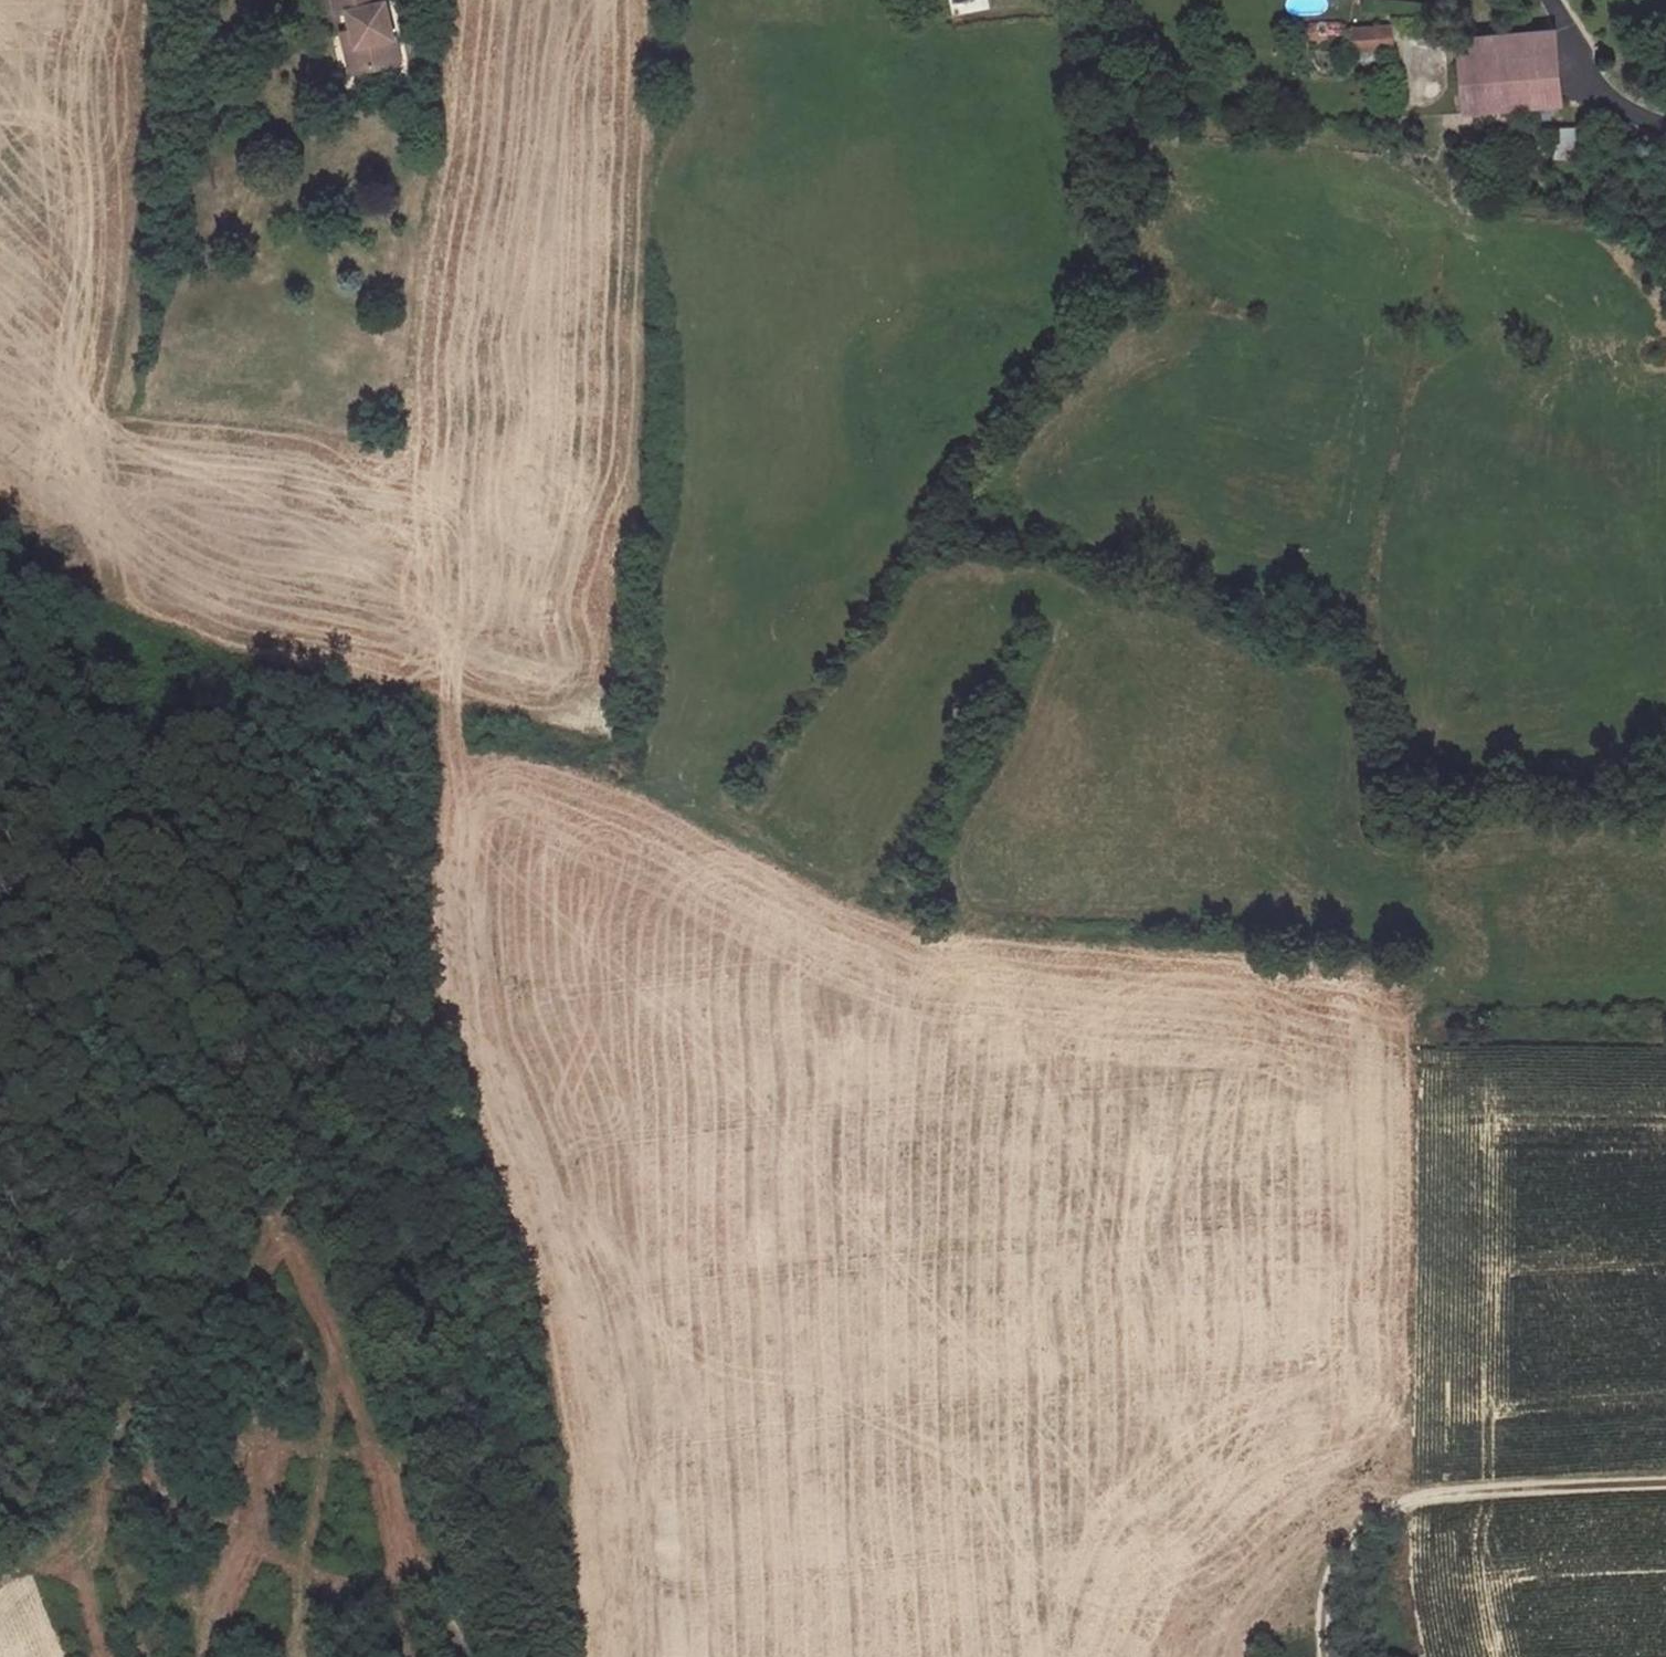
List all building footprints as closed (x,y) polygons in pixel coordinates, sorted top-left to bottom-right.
[(353,17),(346,19),(351,42),(398,32),(393,0),(350,0),(353,17)] [(1325,0),(1292,0),(1293,15),(1326,13),(1325,0)] [(1398,52),(1396,24),(1355,27),(1357,55),(1398,52)] [(1547,30),(1453,41),(1462,103),(1556,91),(1547,30)] [(1582,158),(1582,128),(1556,128),(1556,158),(1582,158)]
